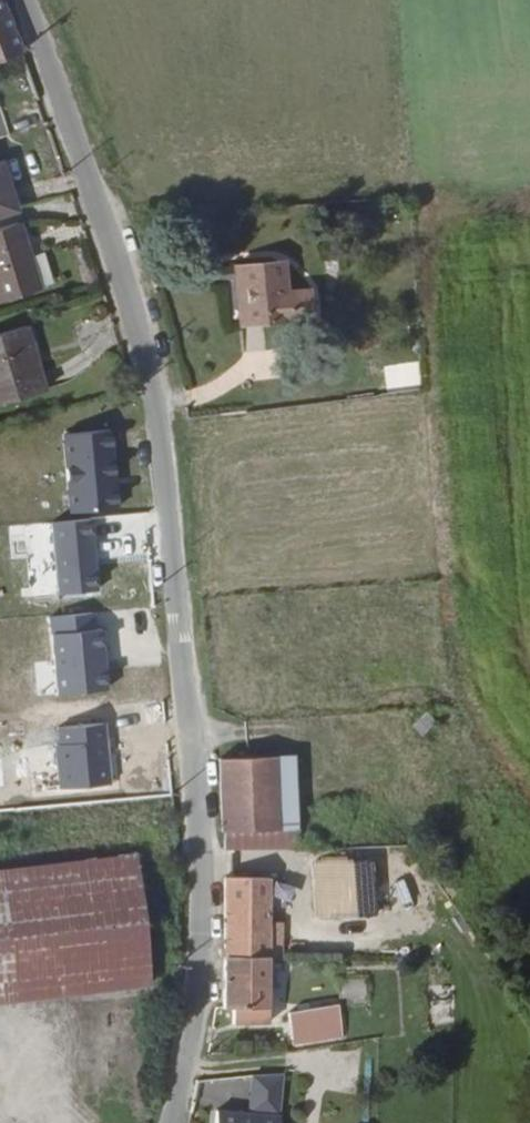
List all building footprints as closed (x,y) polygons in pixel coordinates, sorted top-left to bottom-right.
[(18,38),(3,0),(0,0),(0,44),(18,38)] [(13,200),(0,163),(0,205),(13,200)] [(19,213),(15,215),(26,248),(30,247),(19,213)] [(15,215),(0,220),(0,294),(42,279),(30,247),(26,248),(15,215)] [(241,331),(293,327),(293,306),(282,306),(279,269),(235,272),(241,331)] [(0,327),(0,395),(52,381),(34,317),(0,327)] [(59,596),(99,595),(97,521),(57,523),(59,596)] [(290,847),(288,759),(222,761),(213,760),(218,848),(290,847)] [(364,861),(363,848),(335,848),(335,862),(318,863),(320,887),(338,888),(339,915),(378,914),(374,861),(364,861)] [(129,871),(95,875),(110,1006),(144,1002),(129,871)] [(95,875),(25,883),(0,886),(0,1018),(110,1006),(95,875)] [(229,880),(227,959),(272,957),(272,960),(287,960),(288,921),(272,921),(273,880),(229,880)] [(272,957),(227,959),(227,1010),(238,1011),(239,1023),(272,1024),(272,960),(272,957)] [(381,1007),(382,979),(351,978),(351,1007),(381,1007)] [(295,1043),(342,1044),(344,1007),(295,1006),(295,1043)] [(287,1072),(256,1074),(253,1111),(220,1108),(218,1122),(282,1122),(287,1072)]
